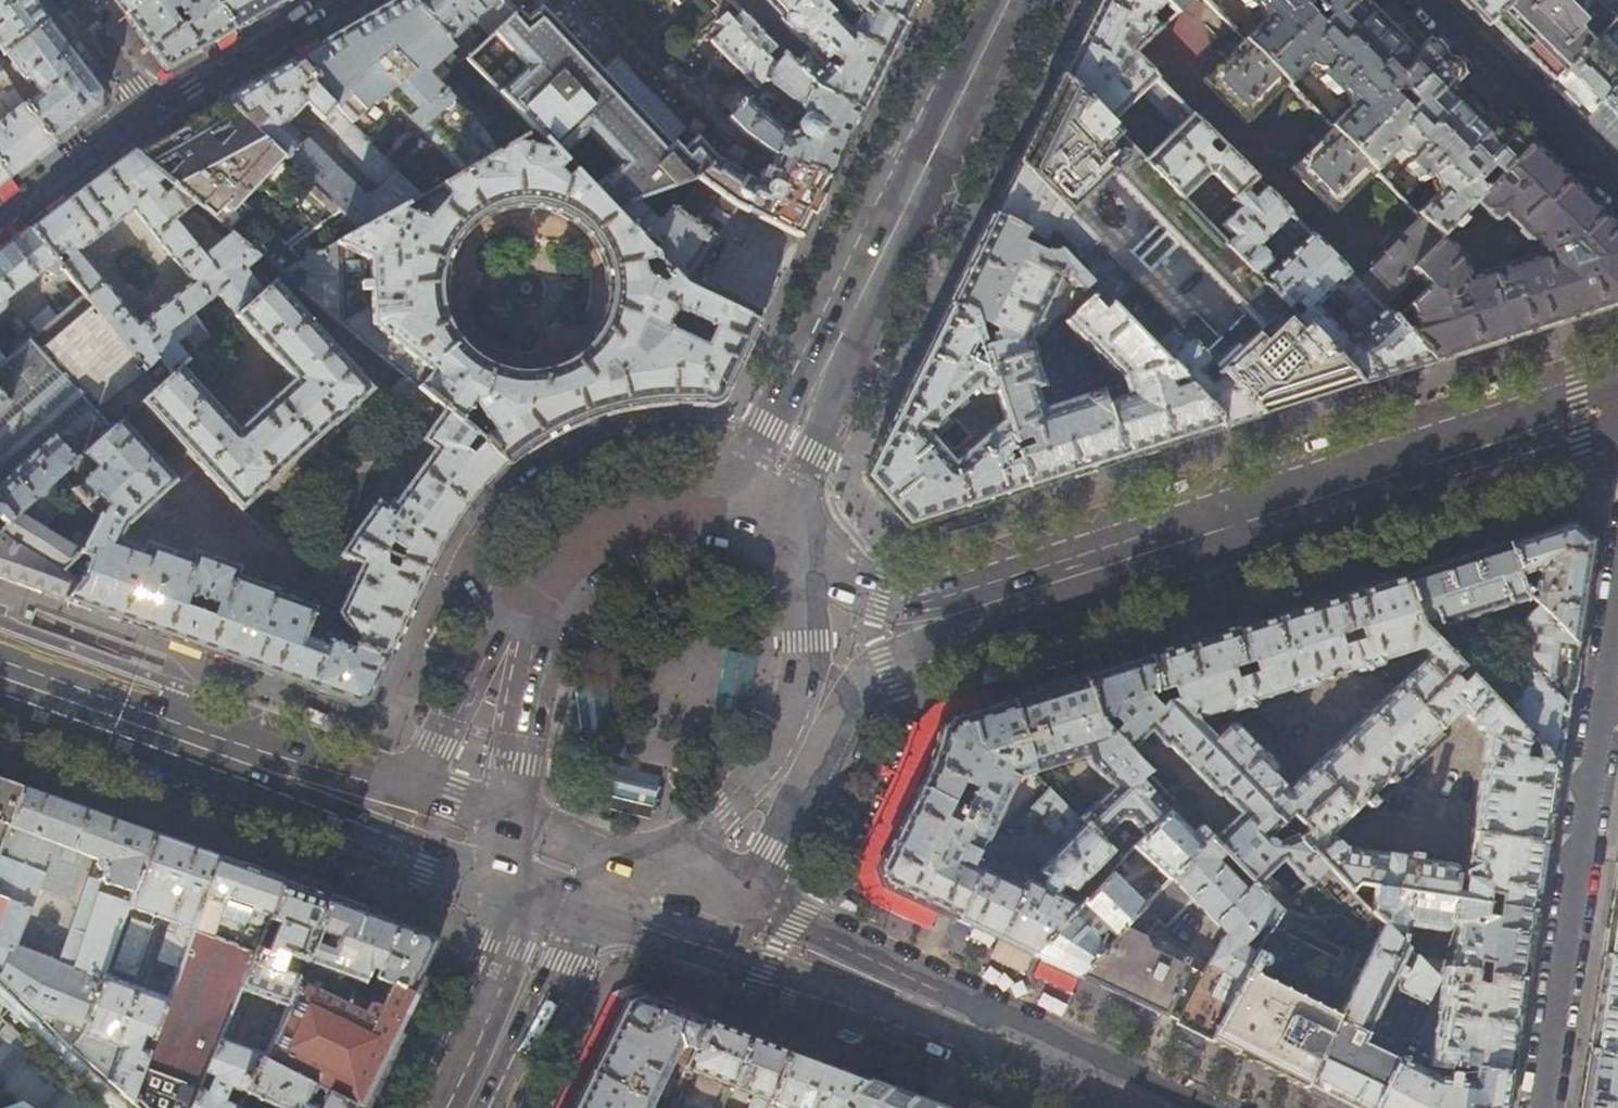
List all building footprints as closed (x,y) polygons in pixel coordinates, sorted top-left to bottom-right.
[(3,56),(49,21),(33,0),(0,0),(0,52),(3,56)] [(125,14),(145,0),(114,0),(125,14)] [(125,14),(146,42),(166,69),(203,48),(234,30),(212,0),(192,0),(191,0),(145,0),(125,14)] [(234,30),(276,6),(287,0),(212,0),(234,30)] [(493,123),(511,106),(467,60),(410,0),(396,0),(390,4),(354,24),(321,43),(455,177),(481,162),(506,148),(513,145),(493,123)] [(467,60),(475,52),(463,41),(461,42),(456,37),(473,21),(489,39),(517,12),(506,0),(410,0),(467,60)] [(517,12),(489,39),(475,52),(467,60),(511,106),(556,154),(583,182),(611,157),(618,165),(591,190),(611,212),(636,202),(651,196),(697,179),(735,207),(748,213),(753,204),(763,209),(758,219),(800,239),(804,230),(810,218),(816,206),(823,191),(825,187),(828,181),(775,156),(767,171),(750,163),(746,173),(743,171),(740,175),(728,167),(729,167),(731,166),(732,165),(733,163),(733,162),(732,160),(727,154),(735,145),(716,126),(712,130),(589,0),(551,0),(526,20),(518,11),(517,12)] [(716,8),(711,12),(716,17),(732,2),(729,0),(709,0),(716,8)] [(810,50),(793,67),(814,89),(862,113),(873,91),(890,57),(904,27),(870,9),(862,0),(839,0),(851,13),(855,10),(858,13),(852,24),(844,32),(814,0),(765,0),(781,17),(780,18),(810,50)] [(870,9),(904,27),(918,0),(862,0),(870,9)] [(1146,18),(1163,2),(1161,0),(1099,0),(1089,19),(1083,31),(1061,77),(1107,125),(1141,93),(1176,128),(1142,161),(1180,200),(1206,175),(1212,175),(1234,198),(1242,190),(1253,179),(1223,148),(1216,155),(1212,155),(1206,148),(1205,144),(1212,137),(1131,55),(1157,30),(1146,18)] [(1163,2),(1174,12),(1187,0),(1161,0),(1163,2)] [(1248,9),(1254,4),(1259,9),(1259,10),(1259,12),(1259,15),(1260,16),(1261,18),(1262,20),(1243,39),(1269,65),(1311,20),(1305,13),(1313,5),(1319,12),(1330,0),(1239,0),(1248,9)] [(1319,12),(1328,20),(1320,28),(1311,20),(1269,65),(1288,85),(1290,87),(1310,67),(1310,68),(1311,69),(1312,70),(1315,71),(1317,71),(1318,71),(1320,71),(1321,70),(1326,75),(1320,82),(1337,99),(1344,92),(1349,97),(1349,99),(1348,101),(1348,103),(1349,106),(1350,108),(1351,109),(1332,129),(1353,151),(1443,58),(1425,40),(1414,52),(1362,1),(1363,0),(1330,0),(1319,12)] [(1512,0),(1461,0),(1487,26),(1491,22),(1512,0)] [(1491,22),(1524,54),(1553,83),(1614,18),(1610,14),(1606,10),(1596,0),(1512,0),(1491,22)] [(1606,10),(1612,5),(1607,0),(1596,0),(1606,10)] [(723,30),(711,41),(756,87),(729,118),(745,133),(775,156),(828,181),(844,150),(862,113),(814,89),(793,67),(783,56),(774,66),(766,57),(775,48),(741,13),(732,22),(724,14),(715,22),(723,30)] [(1614,18),(1553,83),(1549,87),(1562,100),(1581,119),(1615,82),(1602,69),(1596,72),(1593,74),(1589,70),(1607,53),(1617,63),(1617,22),(1614,18)] [(3,56),(0,58),(0,65),(7,60),(25,83),(29,80),(37,90),(37,94),(24,103),(55,143),(84,121),(100,108),(102,92),(82,65),(49,21),(3,56)] [(1288,85),(1269,65),(1243,39),(1236,32),(1222,45),(1229,53),(1201,81),(1246,126),(1288,85)] [(308,51),(289,62),(421,195),(455,177),(321,43),(308,51)] [(1461,76),(1443,58),(1353,151),(1374,172),(1375,173),(1396,152),(1397,153),(1398,154),(1400,155),(1402,156),(1403,156),(1404,157),(1405,157),(1406,156),(1407,156),(1408,155),(1413,160),(1408,166),(1429,187),(1435,181),(1440,185),(1439,187),(1438,189),(1438,190),(1438,191),(1439,193),(1417,215),(1421,219),(1439,237),(1440,236),(1473,202),(1530,144),(1512,127),(1500,140),(1448,88),(1461,76)] [(397,209),(407,203),(421,195),(289,62),(265,75),(223,99),(227,103),(361,229),(397,209)] [(1142,161),(1107,125),(1061,77),(1046,107),(1027,145),(1018,163),(1052,199),(1056,202),(1069,216),(1109,178),(1261,334),(1220,374),(1261,416),(1304,402),(1359,385),(1298,322),(1295,319),(1286,309),(1254,277),(1224,246),(1180,200),(1142,161)] [(1615,82),(1581,119),(1602,140),(1617,155),(1617,79),(1615,82)] [(21,99),(18,95),(10,84),(0,91),(0,92),(3,97),(0,99),(0,100),(10,114),(0,123),(0,162),(10,177),(27,164),(55,143),(24,103),(21,99)] [(139,153),(138,154),(197,203),(231,232),(262,258),(281,274),(304,261),(337,243),(361,229),(227,103),(226,104),(197,120),(139,153)] [(1374,172),(1353,151),(1332,129),(1326,123),(1311,138),(1317,144),(1286,174),(1328,217),(1374,172)] [(1530,144),(1473,202),(1492,222),(1493,222),(1494,222),(1495,222),(1501,215),(1529,243),(1535,241),(1539,256),(1468,279),(1461,257),(1440,236),(1439,237),(1440,238),(1406,272),(1412,278),(1423,290),(1393,320),(1433,361),(1516,335),(1617,303),(1617,232),(1577,190),(1530,144)] [(337,243),(369,259),(371,306),(340,322),(403,375),(489,447),(507,467),(518,457),(535,446),(552,435),(568,427),(576,424),(585,420),(602,414),(611,412),(632,408),(649,405),(654,405),(664,404),(676,404),(698,404),(701,401),(702,402),(704,403),(706,404),(709,404),(712,404),(714,403),(715,402),(716,402),(718,400),(720,399),(721,397),(722,395),(723,393),(723,391),(723,389),(726,389),(758,324),(682,286),(681,286),(670,274),(665,286),(644,276),(639,262),(655,259),(611,212),(591,190),(583,182),(556,154),(513,145),(506,148),(503,162),(481,162),(407,203),(416,216),(397,209),(337,243)] [(70,257),(60,265),(64,270),(70,277),(145,370),(159,359),(172,374),(180,366),(190,357),(170,331),(219,293),(236,315),(263,291),(247,270),(262,258),(231,232),(206,254),(196,242),(208,232),(196,218),(184,228),(177,220),(197,203),(138,154),(134,151),(132,151),(86,187),(30,229),(55,259),(65,251),(70,257)] [(10,177),(0,162),(0,185),(10,177)] [(1048,208),(1052,199),(1018,163),(1005,190),(992,216),(1026,233),(1043,242),(1048,230),(1058,235),(1084,262),(1075,270),(1096,292),(1113,310),(1134,332),(1158,308),(1069,216),(1056,202),(1053,210),(1048,208)] [(651,196),(671,210),(714,239),(726,245),(783,274),(800,239),(758,219),(748,213),(735,207),(697,179),(651,196)] [(1242,190),(1234,198),(1231,200),(1238,208),(1220,225),(1232,238),(1224,246),(1254,277),(1266,264),(1268,263),(1266,257),(1256,246),(1264,239),(1289,215),(1263,188),(1251,199),(1242,190)] [(636,202),(611,212),(655,259),(670,274),(681,286),(714,239),(671,210),(662,222),(654,221),(636,202)] [(1289,215),(1264,239),(1282,261),(1273,270),(1266,264),(1254,277),(1286,309),(1292,303),(1301,312),(1295,319),(1298,322),(1313,308),(1335,286),(1347,274),(1289,215)] [(1021,242),(1026,233),(992,216),(970,262),(948,305),(972,316),(976,331),(980,324),(992,331),(996,342),(981,346),(984,355),(988,367),(1031,354),(1027,341),(1059,280),(1066,273),(1067,274),(1067,280),(1087,301),(1088,300),(1096,292),(1075,270),(1058,253),(1043,253),(1021,242)] [(1440,238),(1439,237),(1421,219),(1357,283),(1382,310),(1412,278),(1406,272),(1440,238)] [(55,259),(30,229),(0,253),(0,313),(6,309),(6,308),(7,307),(8,306),(8,305),(8,304),(7,302),(7,301),(6,300),(46,270),(56,276),(64,270),(60,265),(55,259)] [(340,322),(337,243),(304,261),(305,294),(340,322)] [(765,310),(783,274),(726,245),(713,271),(707,268),(704,275),(725,286),(724,289),(765,310)] [(1357,283),(1347,274),(1335,286),(1354,305),(1346,314),(1345,318),(1361,333),(1343,338),(1313,308),(1298,322),(1359,385),(1386,376),(1433,361),(1393,320),(1382,310),(1357,283)] [(29,341),(30,342),(111,430),(120,421),(141,402),(158,386),(145,370),(70,277),(42,299),(57,317),(29,341)] [(274,281),(263,291),(236,315),(235,316),(293,381),(238,431),(180,366),(172,374),(158,386),(141,402),(240,512),(277,478),(280,476),(279,474),(332,425),(334,427),(338,424),(337,423),(371,392),(372,393),(375,391),(371,387),(370,388),(274,281)] [(1088,300),(1087,301),(1065,322),(1119,377),(1125,395),(1104,401),(1101,392),(1041,409),(1035,389),(1042,386),(1033,353),(1031,354),(988,367),(998,401),(1004,419),(1012,444),(1017,461),(1026,490),(1078,473),(1139,454),(1189,438),(1218,429),(1214,415),(1162,361),(1134,332),(1113,310),(1105,317),(1088,300)] [(981,346),(976,331),(972,316),(948,305),(905,393),(863,478),(898,518),(906,528),(965,509),(1026,490),(1017,461),(1006,464),(1002,452),(1012,444),(1004,419),(951,464),(925,432),(975,389),(998,401),(988,367),(984,355),(971,359),(965,356),(968,349),(981,346)] [(1231,425),(1261,416),(1220,374),(1186,338),(1162,361),(1214,415),(1218,429),(1231,425)] [(5,362),(0,366),(0,531),(48,487),(83,455),(111,430),(30,342),(5,362)] [(70,490),(97,518),(82,552),(60,574),(80,583),(66,601),(170,638),(300,684),(356,704),(368,699),(376,683),(419,594),(441,549),(444,542),(455,525),(462,514),(466,509),(467,507),(469,504),(478,494),(485,487),(492,480),(507,467),(489,447),(403,375),(387,397),(431,430),(424,440),(423,439),(422,441),(435,451),(407,489),(402,486),(384,509),(376,503),(374,507),(375,507),(339,556),(314,609),(274,594),(276,590),(235,575),(237,567),(193,552),(190,560),(151,546),(148,553),(120,543),(128,528),(177,483),(120,421),(111,430),(83,455),(91,464),(77,476),(81,481),(70,490)] [(70,490),(61,499),(48,487),(0,531),(0,578),(17,584),(66,601),(80,583),(60,574),(82,552),(97,518),(70,490)] [(1582,590),(1590,541),(1569,523),(1550,530),(1506,543),(1522,590),(1537,607),(1574,646),(1582,590)] [(1464,556),(1421,570),(1402,576),(1417,622),(1460,667),(1463,670),(1481,653),(1466,637),(1453,636),(1444,626),(1478,615),(1483,628),(1495,624),(1491,611),(1522,601),(1531,611),(1537,607),(1522,590),(1506,543),(1464,556)] [(1421,570),(1417,559),(1399,565),(1402,576),(1421,570)] [(1373,585),(1335,597),(1357,666),(1358,669),(1359,670),(1362,672),(1378,667),(1380,666),(1381,664),(1383,663),(1382,661),(1422,648),(1429,656),(1398,686),(1418,707),(1451,676),(1460,667),(1417,622),(1402,576),(1373,585)] [(1282,614),(1229,631),(1252,702),(1292,689),(1293,691),(1295,693),(1296,693),(1312,688),(1313,688),(1314,687),(1314,685),(1317,684),(1317,682),(1358,669),(1357,666),(1335,597),(1282,614)] [(1537,607),(1531,611),(1524,619),(1517,659),(1564,707),(1567,686),(1572,659),(1574,646),(1537,607)] [(1195,641),(1148,656),(1161,700),(1282,824),(1289,832),(1332,791),(1312,769),(1286,793),(1271,777),(1273,775),(1274,771),(1273,768),(1271,764),(1235,726),(1232,725),(1228,726),(1225,728),(1213,740),(1198,724),(1197,721),(1196,719),(1229,709),(1229,711),(1231,711),(1233,712),(1235,712),(1252,706),(1253,705),(1252,702),(1229,631),(1195,641)] [(757,657),(726,650),(711,716),(742,723),(757,657)] [(1124,664),(1082,677),(1095,719),(1128,753),(1149,733),(1164,749),(1167,746),(1217,797),(1220,796),(1238,815),(1212,841),(1279,912),(1325,868),(1293,836),(1275,844),(1274,842),(1271,840),(1265,840),(1282,824),(1161,700),(1148,656),(1124,664)] [(1564,707),(1517,659),(1508,718),(1555,767),(1560,733),(1564,707)] [(1332,791),(1289,832),(1293,836),(1325,868),(1348,892),(1354,886),(1371,888),(1533,912),(1538,876),(1550,799),(1555,767),(1508,718),(1467,675),(1458,684),(1451,676),(1418,707),(1398,686),(1312,769),(1332,791)] [(1052,687),(1010,700),(1034,773),(1085,757),(1087,764),(1110,786),(1079,819),(1120,860),(1130,850),(1135,845),(1114,825),(1119,820),(1130,821),(1144,835),(1167,812),(1140,783),(1147,775),(1128,753),(1095,719),(1082,677),(1052,687)] [(581,733),(611,728),(604,679),(575,683),(581,733)] [(950,719),(938,731),(928,760),(919,787),(994,825),(1017,777),(1034,773),(1010,700),(979,709),(950,719)] [(898,829),(919,787),(928,760),(938,731),(919,725),(902,774),(860,861),(877,869),(898,829)] [(652,807),(659,778),(595,763),(588,792),(652,807)] [(25,788),(0,779),(0,852),(25,788)] [(980,856),(994,825),(919,787),(898,829),(877,869),(883,885),(907,896),(928,906),(938,911),(1001,940),(1015,946),(1032,954),(1108,875),(1109,874),(1108,873),(1120,860),(1079,819),(1049,788),(1030,808),(1054,832),(1056,830),(1066,840),(1038,872),(1038,876),(1043,879),(1039,887),(1017,877),(1009,878),(1006,884),(967,864),(970,859),(980,856)] [(111,819),(25,788),(0,852),(0,976),(72,1046),(81,1036),(154,834),(132,826),(111,819)] [(843,811),(840,812),(837,819),(838,822),(838,824),(840,825),(842,824),(845,823),(848,816),(847,814),(847,811),(844,810),(843,811)] [(1167,812),(1144,835),(1135,845),(1130,850),(1166,882),(1169,879),(1208,838),(1198,828),(1190,836),(1167,812)] [(189,847),(154,834),(81,1036),(72,1046),(133,1103),(151,1051),(140,1048),(144,1037),(154,1040),(169,999),(136,987),(160,919),(169,922),(156,960),(180,968),(219,857),(189,847)] [(1166,882),(1142,908),(1123,929),(1078,975),(1146,1007),(1161,1014),(1176,1021),(1174,1024),(1205,1039),(1239,983),(1255,955),(1279,912),(1212,841),(1208,838),(1169,879),(1166,882)] [(219,857),(180,968),(176,977),(173,988),(169,999),(154,1040),(151,1051),(133,1103),(138,1107),(191,1107),(220,1039),(239,990),(265,924),(259,922),(261,917),(267,919),(283,880),(254,870),(219,857)] [(1616,865),(1610,907),(1602,956),(1617,958),(1617,865),(1616,865)] [(1300,1087),(1380,925),(1378,923),(1369,913),(1348,892),(1325,868),(1279,912),(1255,955),(1239,983),(1205,1039),(1258,1066),(1300,1087)] [(1142,908),(1108,875),(1032,954),(1040,958),(1058,966),(1078,975),(1123,929),(1142,908)] [(294,884),(283,880),(267,919),(265,924),(239,990),(286,1008),(296,981),(329,896),(294,884)] [(1527,947),(1533,912),(1371,888),(1369,913),(1378,923),(1437,932),(1441,932),(1443,932),(1446,929),(1447,927),(1448,925),(1451,906),(1459,907),(1450,962),(1411,956),(1412,958),(1434,980),(1449,969),(1475,973),(1486,975),(1522,980),(1527,947)] [(330,897),(329,896),(296,981),(374,1017),(390,984),(411,994),(424,967),(436,943),(432,933),(380,914),(378,914),(330,897)] [(930,928),(938,911),(928,906),(907,896),(898,914),(930,928)] [(1397,968),(1405,951),(1380,925),(1300,1087),(1331,1103),(1341,1107),(1371,1107),(1395,1061),(1361,1044),(1391,981),(1397,968)] [(1025,969),(1032,954),(1015,946),(1008,961),(1025,969)] [(1602,956),(1594,1004),(1587,1050),(1617,1056),(1617,958),(1602,956)] [(1058,966),(1040,958),(1034,972),(1071,989),(1078,975),(1058,966)] [(1406,971),(1397,968),(1391,981),(1396,983),(1394,988),(1395,993),(1422,1006),(1434,980),(1412,958),(1406,971)] [(452,968),(448,969),(445,976),(447,979),(446,981),(449,982),(450,980),(453,980),(456,973),(455,970),(456,968),(453,966),(452,968)] [(1474,985),(1475,973),(1449,969),(1435,1060),(1436,1062),(1439,1063),(1441,1064),(1460,1066),(1508,1073),(1515,1027),(1522,980),(1486,975),(1484,986),(1474,985)] [(173,988),(176,977),(167,974),(163,985),(173,988)] [(133,1103),(72,1046),(0,976),(0,1107),(138,1107),(133,1103)] [(374,1017),(296,981),(286,1008),(282,1017),(268,1046),(263,1056),(261,1060),(356,1106),(356,1105),(387,1042),(398,1020),(411,994),(390,984),(374,1017)] [(618,1015),(605,1042),(576,1101),(572,1107),(666,1107),(708,1021),(692,1016),(677,1010),(648,999),(640,996),(624,1002),(618,1015)] [(268,1046),(282,1017),(272,1013),(262,1044),(268,1046)] [(708,1022),(708,1021),(666,1107),(720,1107),(731,1086),(754,1094),(747,1107),(767,1107),(788,1052),(759,1041),(708,1022)] [(220,1039),(191,1107),(237,1107),(222,1102),(229,1086),(245,1092),(261,1060),(263,1056),(220,1039)] [(1587,1050),(1579,1102),(1578,1107),(1617,1107),(1617,1056),(1587,1050)] [(788,1052),(767,1107),(834,1107),(865,1080),(833,1069),(788,1052)] [(261,1060),(245,1092),(279,1107),(355,1107),(356,1106),(261,1060)] [(1508,1073),(1460,1066),(1458,1082),(1455,1082),(1455,1075),(1447,1074),(1446,1080),(1435,1079),(1396,1060),(1395,1061),(1371,1107),(1502,1107),(1508,1073)] [(924,1088),(871,1068),(866,1081),(911,1098),(919,1101),(924,1088)] [(865,1080),(834,1107),(937,1107),(919,1101),(911,1098),(866,1081),(865,1080)]
